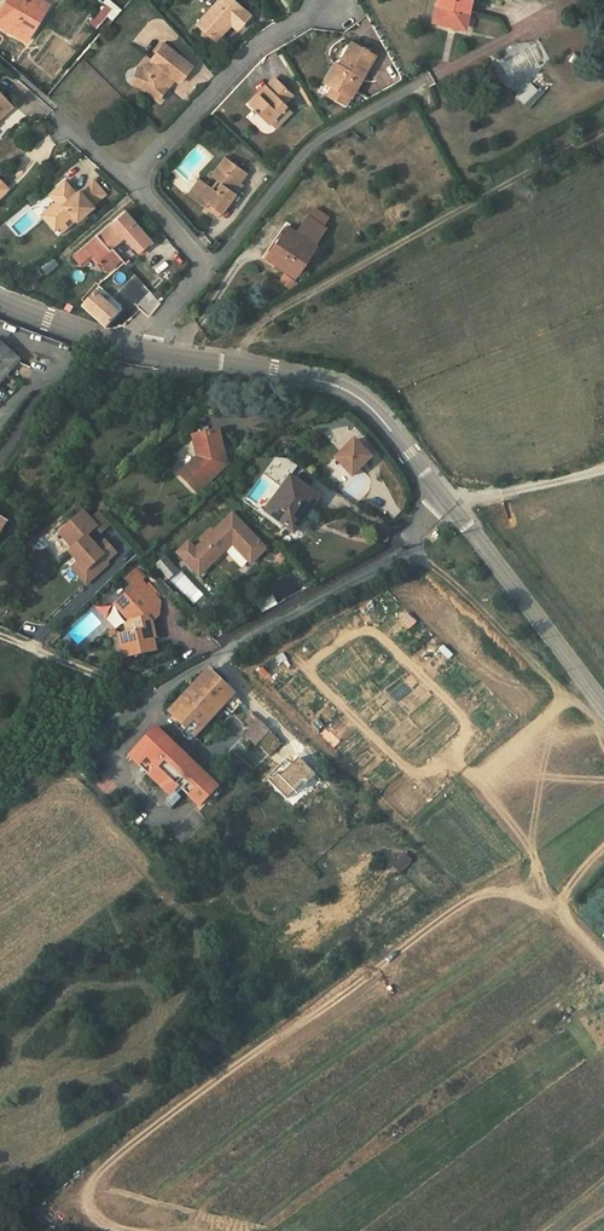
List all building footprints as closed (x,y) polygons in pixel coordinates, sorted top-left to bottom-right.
[(0,15),(0,24),(27,40),(48,5),(39,0),(9,0),(0,15)] [(48,5),(53,8),(58,0),(39,0),(48,5)] [(197,23),(215,39),(231,21),(239,28),(250,15),(234,0),(218,0),(197,23)] [(435,20),(451,24),(452,19),(465,22),(471,0),(439,0),(435,20)] [(116,5),(95,29),(101,34),(122,9),(116,5)] [(465,22),(452,19),(451,24),(464,27),(465,22)] [(375,55),(351,42),(339,65),(341,66),(331,84),(351,96),(375,55)] [(138,68),(132,83),(140,86),(157,100),(168,87),(165,85),(172,76),(175,78),(180,82),(192,66),(164,43),(151,59),(155,62),(148,71),(143,69),(138,68)] [(583,59),(574,53),(569,61),(578,67),(583,59)] [(151,59),(143,69),(148,71),(155,62),(151,59)] [(335,63),(325,81),(331,84),(341,66),(339,65),(335,63)] [(172,76),(165,85),(168,87),(175,78),(172,76)] [(259,94),(250,103),(269,122),(270,121),(285,106),(286,105),(284,103),(292,94),(275,77),(266,87),(268,88),(260,96),(259,94)] [(531,83),(517,97),(524,104),(538,90),(531,83)] [(265,85),(258,93),(259,94),(260,96),(268,88),(266,87),(265,85)] [(538,90),(524,104),(528,108),(542,94),(538,90)] [(13,106),(0,91),(0,117),(13,106)] [(270,121),(276,127),(291,112),(285,106),(270,121)] [(206,183),(194,199),(206,207),(209,204),(222,213),(243,184),(240,182),(247,172),(225,156),(218,166),(224,171),(217,180),(212,187),(206,183)] [(218,166),(211,175),(217,180),(224,171),(218,166)] [(200,178),(188,194),(194,199),(206,183),(200,178)] [(65,181),(51,193),(58,202),(51,208),(53,211),(45,218),(54,229),(58,226),(72,214),(77,220),(93,206),(92,205),(105,194),(93,180),(80,192),(79,191),(76,194),(74,195),(72,192),(74,190),(65,181)] [(209,204),(206,207),(219,217),(222,213),(209,204)] [(51,208),(43,215),(45,218),(53,211),(51,208)] [(329,218),(315,208),(309,217),(323,227),(329,218)] [(84,246),(73,255),(80,264),(92,254),(106,269),(120,258),(112,248),(124,237),(138,253),(152,240),(125,209),(110,221),(84,246)] [(72,214),(58,226),(63,232),(77,220),(72,214)] [(289,228),(269,258),(295,275),(315,246),(312,244),(323,227),(309,217),(297,234),(289,228)] [(53,258),(39,270),(45,277),(59,265),(53,258)] [(123,270),(113,281),(120,288),(131,277),(123,270)] [(39,272),(34,276),(37,280),(42,275),(39,272)] [(285,275),(280,282),(291,289),(298,284),(285,275)] [(149,290),(144,284),(140,288),(145,293),(149,290)] [(94,291),(81,306),(106,328),(119,313),(94,291)] [(153,295),(150,291),(137,306),(149,317),(160,302),(153,295)] [(156,292),(153,295),(160,302),(162,301),(161,297),(156,292)] [(18,361),(0,346),(0,382),(18,361)] [(226,465),(218,432),(193,438),(197,458),(180,475),(198,492),(226,465)] [(290,478),(266,511),(294,532),(317,498),(290,478)] [(100,501),(94,506),(103,516),(109,510),(100,501)] [(67,568),(83,587),(117,556),(98,535),(108,527),(96,514),(88,521),(78,510),(47,538),(71,564),(67,568)] [(188,542),(177,553),(198,576),(231,545),(250,565),(265,550),(232,515),(212,533),(210,530),(200,540),(202,543),(194,550),(188,542)] [(161,555),(151,566),(166,581),(176,570),(161,555)] [(125,579),(133,588),(142,580),(143,581),(145,579),(136,569),(125,579)] [(157,651),(154,639),(150,640),(147,628),(154,621),(159,616),(153,609),(161,602),(143,581),(142,580),(133,588),(127,594),(125,592),(119,599),(126,606),(120,611),(129,620),(125,623),(127,633),(118,635),(123,658),(157,651)] [(259,613),(275,607),(270,594),(254,600),(259,613)] [(126,606),(119,599),(114,604),(120,611),(126,606)] [(150,640),(154,639),(158,637),(154,621),(147,628),(150,640)] [(61,637),(57,632),(48,640),(53,644),(61,637)] [(194,736),(233,695),(208,672),(169,713),(194,736)] [(278,739),(253,715),(246,721),(253,728),(246,735),(256,744),(263,737),(271,746),(278,739)] [(137,748),(140,750),(161,771),(171,780),(190,762),(155,728),(137,748)] [(161,771),(140,750),(131,759),(151,781),(161,771)] [(190,762),(171,780),(198,806),(216,787),(190,762)] [(204,813),(222,793),(216,787),(198,806),(204,813)] [(168,793),(158,802),(165,811),(176,801),(168,793)] [(320,793),(307,808),(321,821),(335,806),(320,793)]
